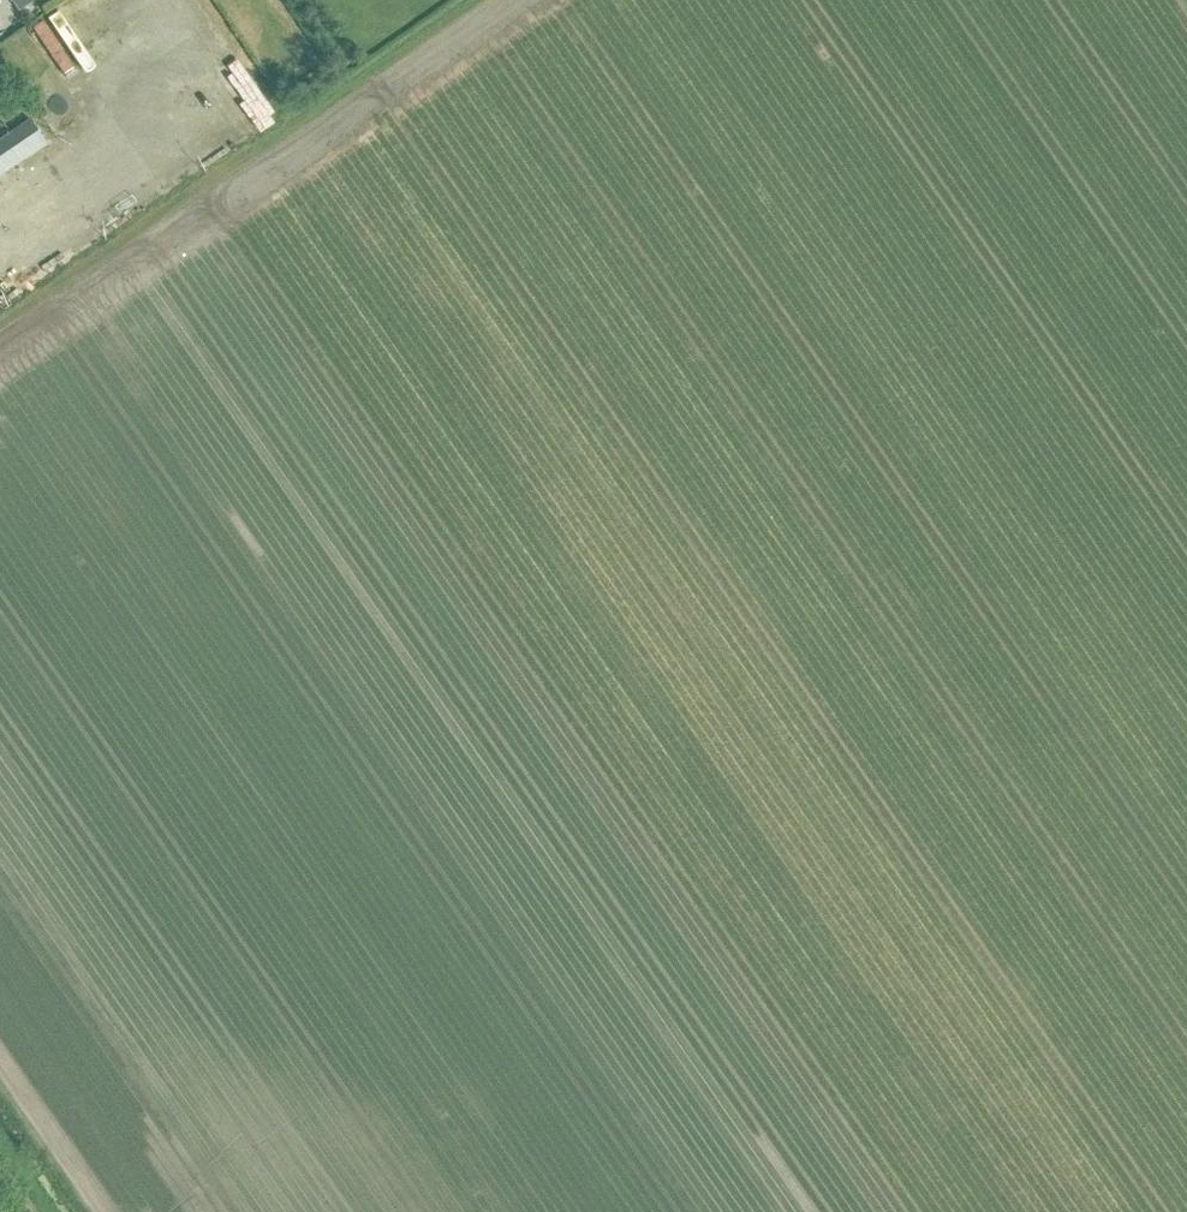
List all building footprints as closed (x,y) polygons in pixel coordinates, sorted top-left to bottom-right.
[(13,1),(20,11),(36,0),(14,0),(13,1)] [(58,140),(41,114),(0,141),(0,178),(58,140)]
